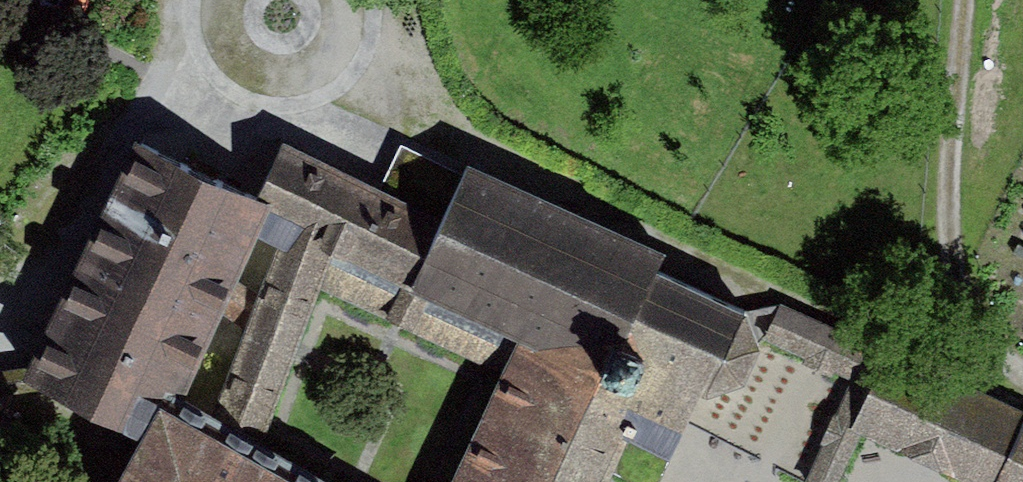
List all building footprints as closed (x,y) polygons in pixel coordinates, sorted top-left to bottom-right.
[(406,295),(443,216),(384,188),(285,142),(260,203),(274,210),(259,242),(277,248),(205,443),(253,470),(321,288),(502,377),(516,347),(406,295)] [(17,389),(145,450),(160,417),(172,422),(259,242),(274,210),(260,203),(135,143),(17,389)] [(516,347),(530,353),(615,354),(706,401),(744,388),(760,353),(744,319),(654,277),(664,256),(466,162),(460,175),(403,148),(384,188),(443,216),(406,295),(516,347)] [(781,305),(764,341),(853,381),(807,481),(841,481),(861,437),(851,433),(887,353),(781,305)] [(625,440),(670,460),(706,401),(615,354),(530,353),(516,347),(502,377),(455,481),(607,481),(625,440)] [(961,481),(996,481),(1022,423),(1022,414),(887,353),(851,433),(861,437),(961,481)] [(126,481),(275,481),(258,472),(253,470),(205,443),(172,422),(160,417),(145,450),(126,481)] [(996,481),(1022,481),(1022,423),(996,481)]
